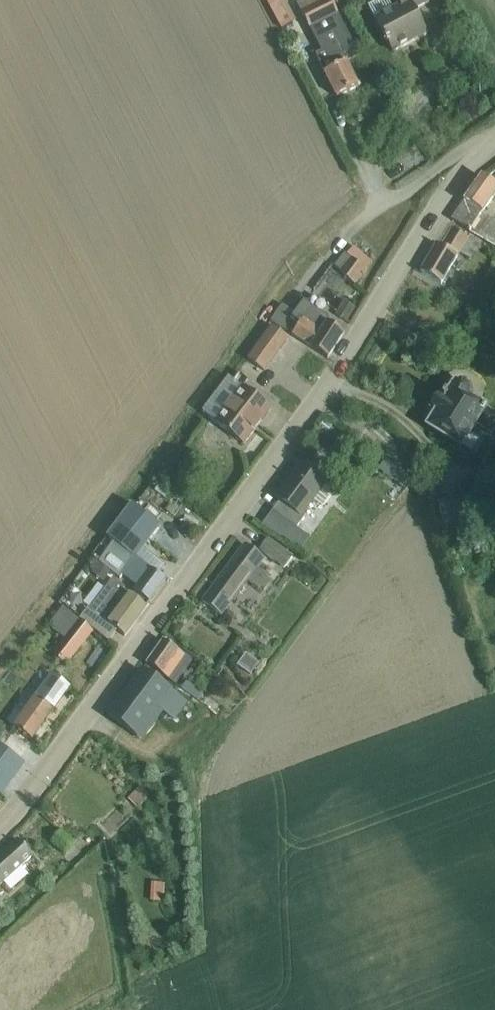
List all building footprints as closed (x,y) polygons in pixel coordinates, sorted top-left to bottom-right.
[(281,30),(296,22),(284,0),(265,0),(281,30)] [(296,4),(301,14),(321,53),(315,56),(336,99),(358,87),(346,65),(360,58),(330,0),(304,0),(296,4)] [(375,20),(393,53),(427,36),(414,11),(429,3),(428,0),(397,0),(401,6),(393,11),(387,0),(381,0),(368,7),(375,20)] [(494,249),(494,223),(480,214),(494,192),(494,186),(481,177),(451,220),(469,232),(494,249)] [(470,259),(480,241),(469,235),(467,238),(451,228),(440,247),(437,245),(420,273),(440,285),(457,257),(456,256),(459,252),(470,259)] [(340,273),(355,285),(366,270),(362,267),(368,259),(354,248),(347,257),(351,260),(340,273)] [(336,315),(346,321),(354,308),(344,302),(336,315)] [(272,323),(287,333),(292,336),(328,359),(344,335),(327,324),(330,320),(304,303),(294,316),(283,308),(272,323)] [(271,326),(246,361),(263,373),(287,338),(271,326)] [(494,427),(494,415),(467,398),(469,395),(469,394),(469,391),(468,389),(467,387),(464,385),(462,384),(459,384),(457,384),(454,385),(453,386),(452,388),(446,397),(444,396),(441,401),(438,399),(431,410),(436,414),(427,428),(461,449),(476,424),(491,434),(494,427)] [(215,423),(244,445),(270,410),(242,388),(215,423)] [(280,501),(272,512),(296,529),(305,518),(301,515),(313,500),(322,508),(335,491),(325,484),(326,482),(302,464),(276,498),(280,501)] [(113,543),(98,564),(121,581),(123,578),(137,588),(133,592),(149,604),(166,582),(136,559),(156,532),(149,528),(155,519),(135,505),(109,540),(113,543)] [(458,528),(449,507),(440,511),(448,532),(458,528)] [(259,550),(284,569),(292,558),(268,539),(259,550)] [(258,589),(267,577),(255,568),(262,560),(245,546),(202,602),(220,616),(246,580),(258,589)] [(80,620),(109,641),(117,631),(124,637),(146,608),(123,591),(124,589),(113,580),(105,591),(89,612),(87,610),(80,620)] [(52,654),(66,666),(93,631),(80,620),(62,607),(47,626),(64,640),(52,654)] [(86,668),(102,673),(111,646),(95,640),(86,668)] [(146,664),(170,682),(186,659),(162,642),(146,664)] [(246,654),(237,666),(251,676),(259,663),(246,654)] [(187,705),(169,692),(142,672),(109,717),(136,737),(157,709),(175,722),(187,705)] [(14,728),(31,741),(69,688),(52,676),(36,699),(35,699),(29,707),(19,700),(4,720),(14,728)] [(186,682),(181,689),(196,700),(202,693),(186,682)] [(20,762),(0,747),(0,789),(20,762)] [(133,797),(146,808),(156,796),(143,785),(133,797)] [(32,856),(17,840),(0,856),(0,885),(32,856)] [(169,900),(170,881),(157,881),(155,899),(169,900)]
